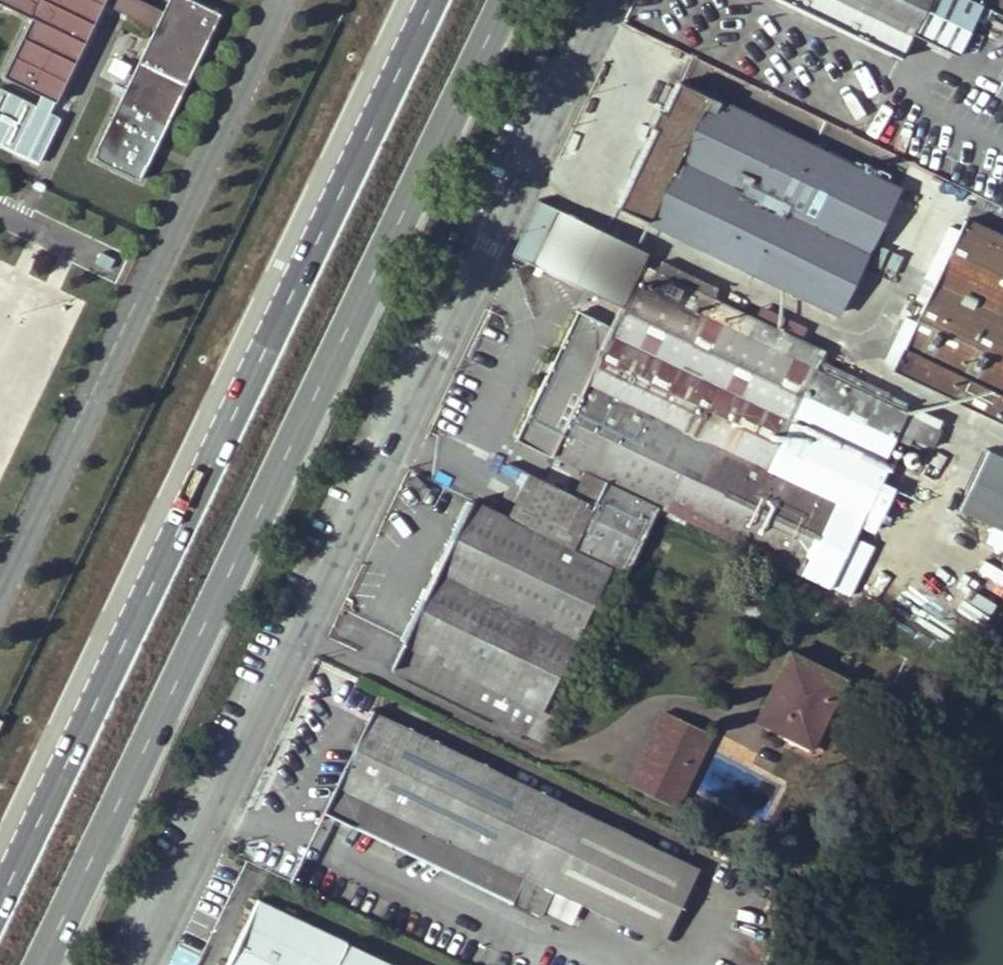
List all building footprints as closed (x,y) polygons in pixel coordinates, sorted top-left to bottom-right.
[(29,17),(0,79),(0,145),(39,163),(60,119),(50,115),(83,44),(105,0),(0,0),(0,3),(29,17)] [(94,157),(141,179),(220,15),(188,0),(169,0),(160,20),(94,157)] [(914,33),(930,0),(846,0),(914,33)] [(125,80),(131,65),(115,59),(109,74),(125,80)] [(839,313),(901,189),(682,82),(667,111),(661,109),(653,126),(658,129),(620,205),(839,313)] [(524,230),(528,232),(518,253),(583,284),(588,273),(578,268),(583,261),(619,278),(635,247),(548,206),(538,201),(524,230)] [(967,219),(895,370),(1002,421),(1002,236),(967,219)] [(68,307),(42,297),(48,281),(0,262),(0,478),(68,307)] [(941,418),(822,360),(827,351),(670,277),(672,271),(662,266),(658,271),(647,265),(637,283),(635,282),(612,326),(582,311),(520,439),(606,480),(574,547),(477,500),(476,503),(473,502),(406,640),(409,642),(396,669),(545,740),(659,505),(805,574),(862,452),(885,463),(897,438),(911,445),(915,436),(936,446),(944,429),(941,418)] [(975,447),(1002,460),(1002,446),(981,435),(975,447)] [(865,505),(885,463),(862,452),(805,574),(832,587),(870,508),(865,505)] [(879,493),(863,528),(878,534),(880,530),(898,538),(912,507),(879,493)] [(845,680),(791,654),(779,678),(787,683),(767,723),(787,734),(790,727),(815,740),(845,680)] [(700,868),(374,710),(325,811),(352,824),(364,797),(556,889),(548,905),(555,908),(562,892),(665,941),(700,868)] [(632,783),(668,800),(702,732),(666,714),(632,783)] [(711,735),(702,732),(668,800),(678,805),(711,735)] [(364,797),(352,824),(514,902),(501,929),(530,943),(548,905),(556,889),(364,797)] [(258,900),(227,964),(337,964),(348,941),(258,900)] [(348,941),(337,964),(399,964),(348,941)] [(206,959),(187,943),(168,964),(201,964),(206,959)]
